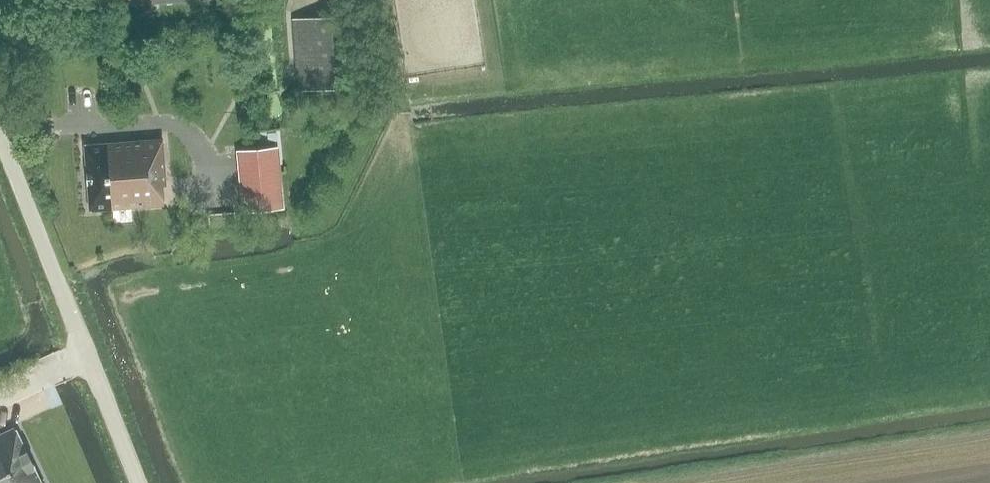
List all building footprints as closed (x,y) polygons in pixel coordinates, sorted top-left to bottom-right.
[(343,88),(338,16),(293,18),(298,91),(343,88)] [(164,185),(168,185),(164,139),(90,145),(96,211),(109,210),(109,207),(123,206),(123,208),(166,205),(164,185)] [(285,208),(279,146),(236,151),(242,212),(285,208)] [(236,223),(235,212),(209,215),(210,226),(236,223)] [(17,427),(0,435),(0,482),(44,482),(17,427)]
